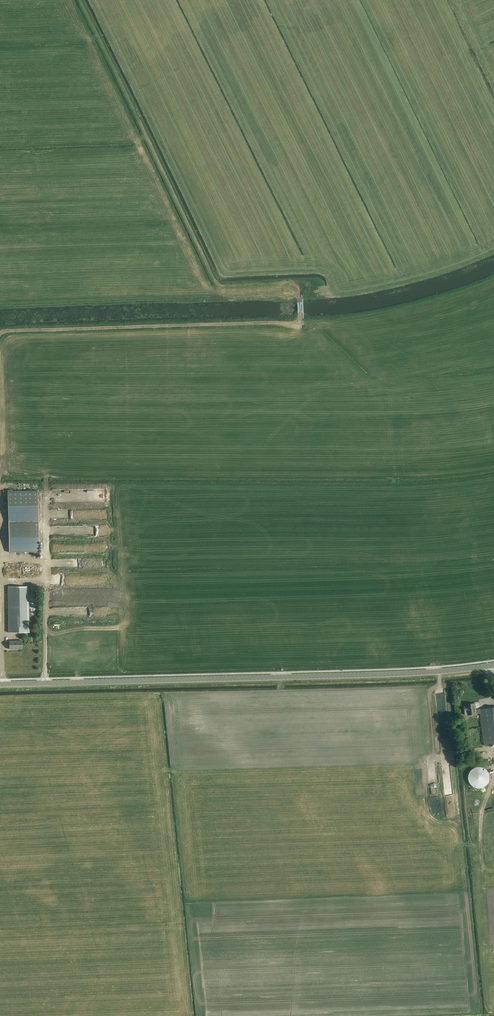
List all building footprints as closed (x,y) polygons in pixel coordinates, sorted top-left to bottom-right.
[(9,552),(39,552),(38,491),(7,491),(9,552)] [(28,587),(8,587),(9,633),(29,632),(28,587)] [(41,592),(41,600),(60,600),(60,592),(41,592)] [(9,641),(10,649),(23,648),(22,640),(9,641)] [(474,703),(466,704),(466,705),(463,706),(464,710),(467,710),(467,715),(480,713),(484,745),(493,744),(493,707),(475,710),(474,703)] [(468,776),(468,778),(468,779),(469,781),(469,783),(470,784),(472,786),(473,787),(474,787),(476,788),(478,788),(480,788),(481,788),(483,787),(485,787),(486,786),(487,784),(488,783),(489,781),(489,779),(489,778),(489,776),(489,774),(488,772),(487,771),(486,770),(484,768),(482,768),(481,767),(479,767),(477,767),(475,768),(473,768),(472,770),(471,771),(470,772),(469,774),(468,776)] [(431,805),(428,796),(423,798),(426,806),(431,805)]
